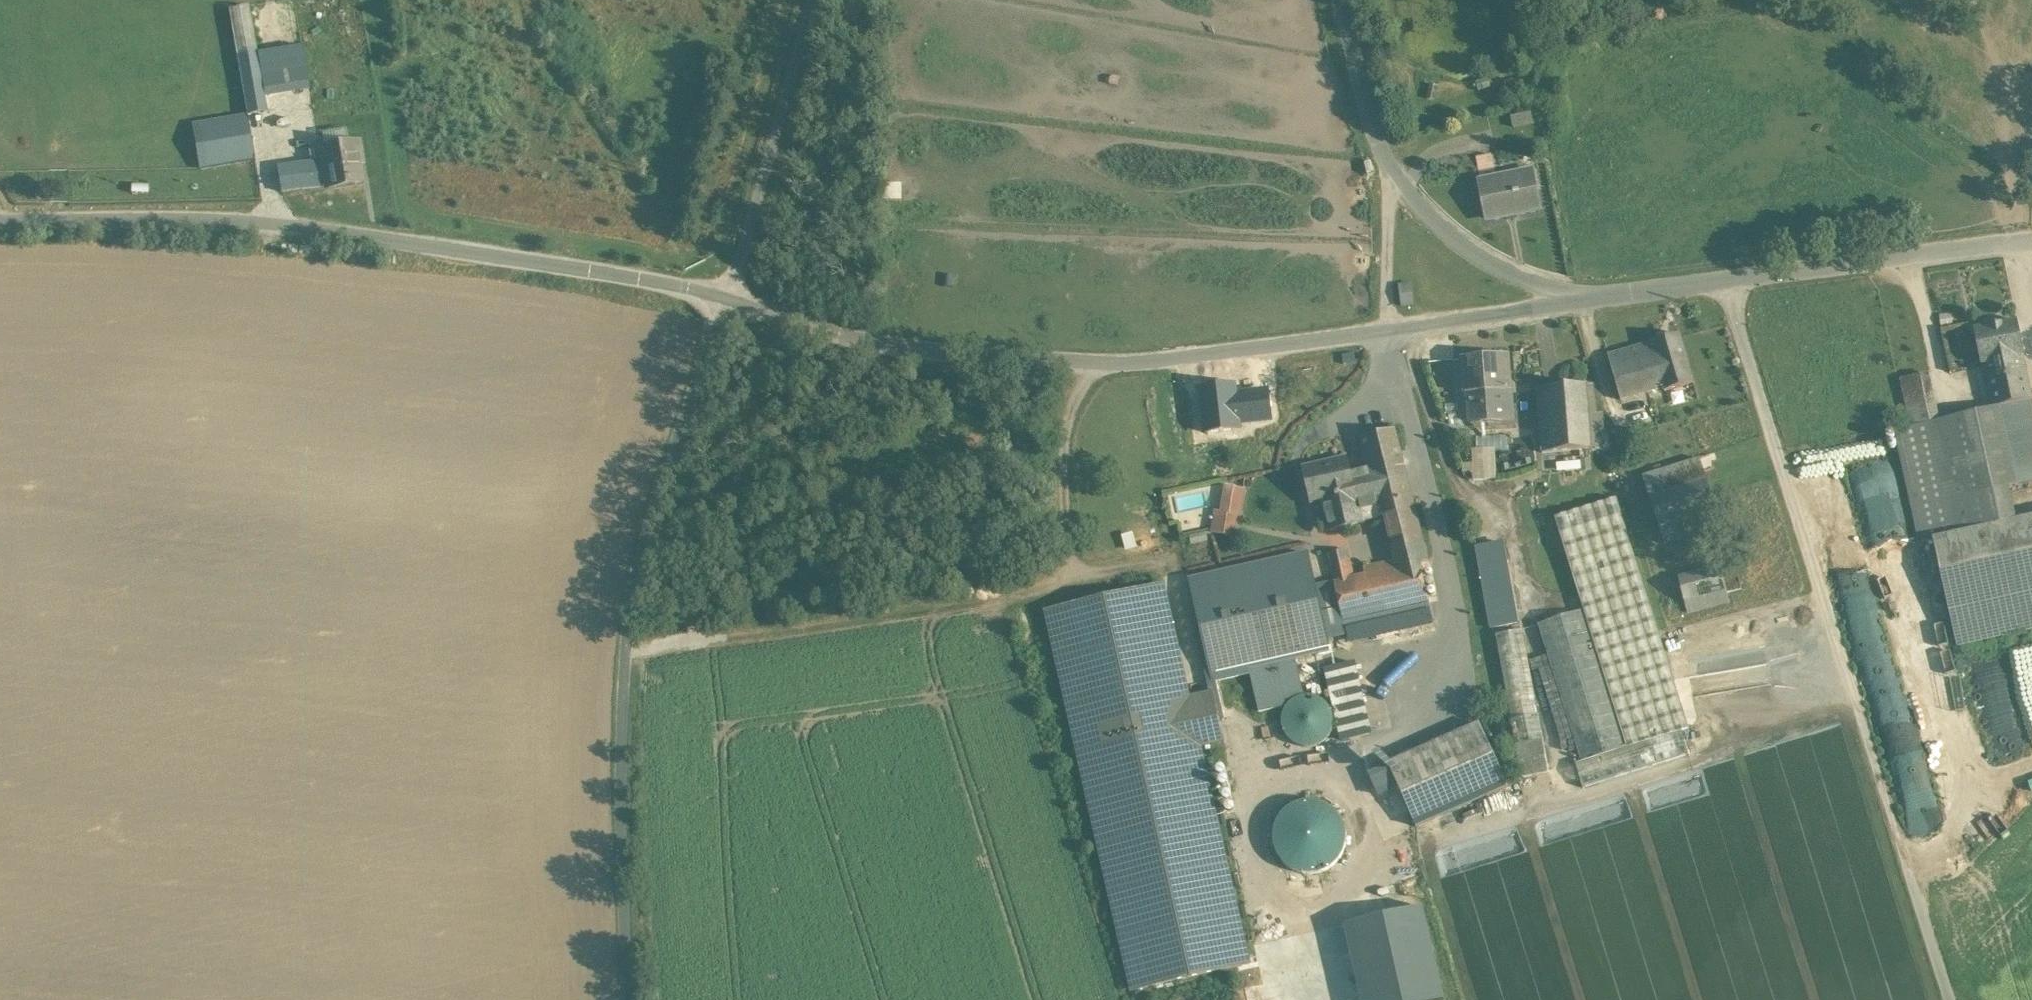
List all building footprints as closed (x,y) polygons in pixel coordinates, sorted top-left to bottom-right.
[(249,7),(229,10),(247,116),(247,117),(267,114),(263,90),(257,55),(249,7)] [(301,47),(257,55),(263,90),(307,82),(301,47)] [(247,116),(191,125),(199,171),(255,161),(247,117),(247,116)] [(360,143),(321,150),(322,161),(311,163),(315,188),(327,186),(327,188),(361,182),(357,157),(362,156),(360,143)] [(311,163),(276,168),(281,194),(315,188),(311,163)] [(1531,172),(1481,182),(1488,219),(1538,209),(1531,172)] [(2017,320),(1974,329),(1981,364),(1983,363),(1992,408),(1998,407),(1998,406),(2031,399),(2022,356),(2024,355),(2017,320)] [(1679,334),(1651,342),(1665,390),(1693,382),(1679,334)] [(1651,342),(1607,354),(1626,417),(1669,405),(1665,390),(1651,342)] [(1503,355),(1463,358),(1466,393),(1468,393),(1469,419),(1508,419),(1503,355)] [(1928,373),(1901,379),(1912,426),(1919,425),(1919,424),(1938,420),(1928,373)] [(1585,384),(1537,388),(1542,452),(1590,448),(1585,384)] [(1234,385),(1200,389),(1204,432),(1239,429),(1239,423),(1270,419),(1267,390),(1235,394),(1234,385)] [(1998,406),(1998,407),(2016,485),(2031,482),(2031,399),(1998,406)] [(1992,408),(1953,416),(1970,496),(2016,485),(1998,407),(1992,408)] [(1938,420),(1919,424),(1919,425),(1936,503),(1970,496),(1953,416),(1938,420)] [(1392,429),(1360,438),(1368,468),(1351,472),(1363,521),(1387,516),(1393,546),(1391,546),(1394,559),(1395,568),(1420,562),(1420,563),(1428,561),(1398,442),(1392,429)] [(1496,476),(1495,445),(1467,447),(1468,477),(1496,476)] [(1699,458),(1642,476),(1649,496),(1706,478),(1699,458)] [(1347,459),(1323,465),(1322,462),(1302,466),(1310,502),(1322,499),(1330,530),(1363,522),(1351,472),(1347,459)] [(1706,478),(1649,496),(1659,527),(1674,523),(1717,509),(1706,478)] [(1245,490),(1226,487),(1221,513),(1216,512),(1212,531),(1224,533),(1226,522),(1234,523),(1236,515),(1241,511),(1245,490)] [(1689,728),(1617,498),(1555,517),(1584,610),(1583,610),(1626,748),(1681,731),(1689,728)] [(1897,703),(1841,498),(1817,504),(1873,710),(1897,703)] [(1930,623),(1906,504),(1869,512),(1893,631),(1930,623)] [(1717,509),(1674,523),(1679,538),(1722,525),(1717,509)] [(1933,538),(1956,645),(2031,628),(2031,516),(1933,538)] [(1674,523),(1659,527),(1664,543),(1679,538),(1674,523)] [(1503,542),(1475,547),(1479,567),(1507,562),(1503,542)] [(1347,549),(1328,553),(1334,581),(1353,577),(1347,549)] [(1307,553),(1190,579),(1212,677),(1330,650),(1307,553)] [(1394,559),(1363,567),(1365,574),(1395,568),(1394,559)] [(1353,577),(1334,581),(1343,620),(1429,601),(1420,563),(1420,562),(1395,568),(1365,574),(1353,577)] [(1507,562),(1479,567),(1490,627),(1517,622),(1507,565),(1507,562)] [(1734,563),(1720,566),(1727,593),(1741,589),(1734,563)] [(1720,566),(1678,577),(1687,613),(1729,602),(1727,593),(1720,566)] [(1163,586),(1045,613),(1132,991),(1247,964),(1197,745),(1221,740),(1211,695),(1189,700),(1163,586)] [(1429,601),(1343,620),(1346,632),(1380,624),(1381,626),(1415,618),(1415,616),(1432,613),(1429,601)] [(1583,610),(1538,624),(1582,762),(1626,748),(1583,610)] [(1523,629),(1495,635),(1511,720),(1539,715),(1523,629)] [(1353,661),(1325,668),(1328,678),(1355,672),(1353,661)] [(1355,672),(1328,678),(1331,691),(1358,685),(1355,672)] [(1358,685),(1331,691),(1342,740),(1369,734),(1358,685)] [(1332,731),(1334,721),(1332,711),(1326,702),(1318,697),(1308,695),(1298,697),(1290,703),(1284,711),(1282,721),(1284,731),(1290,739),(1298,745),(1308,747),(1318,745),(1326,739),(1332,731)] [(1925,768),(1923,710),(1887,712),(1889,769),(1925,768)] [(1539,715),(1511,720),(1516,745),(1522,777),(1549,772),(1539,715)] [(1479,723),(1388,764),(1416,826),(1507,785),(1479,723)] [(1582,762),(1576,764),(1583,788),(1688,754),(1681,731),(1582,762)] [(1306,801),(1292,805),(1280,815),(1274,829),(1274,845),(1280,859),(1291,869),(1306,874),(1321,873),(1334,865),(1344,853),(1347,838),(1344,823),(1335,810),(1322,802),(1306,801)] [(1980,816),(1987,836),(2000,832),(1993,811),(1980,816)] [(1345,925),(1362,999),(1443,999),(1422,908),(1345,925)]
